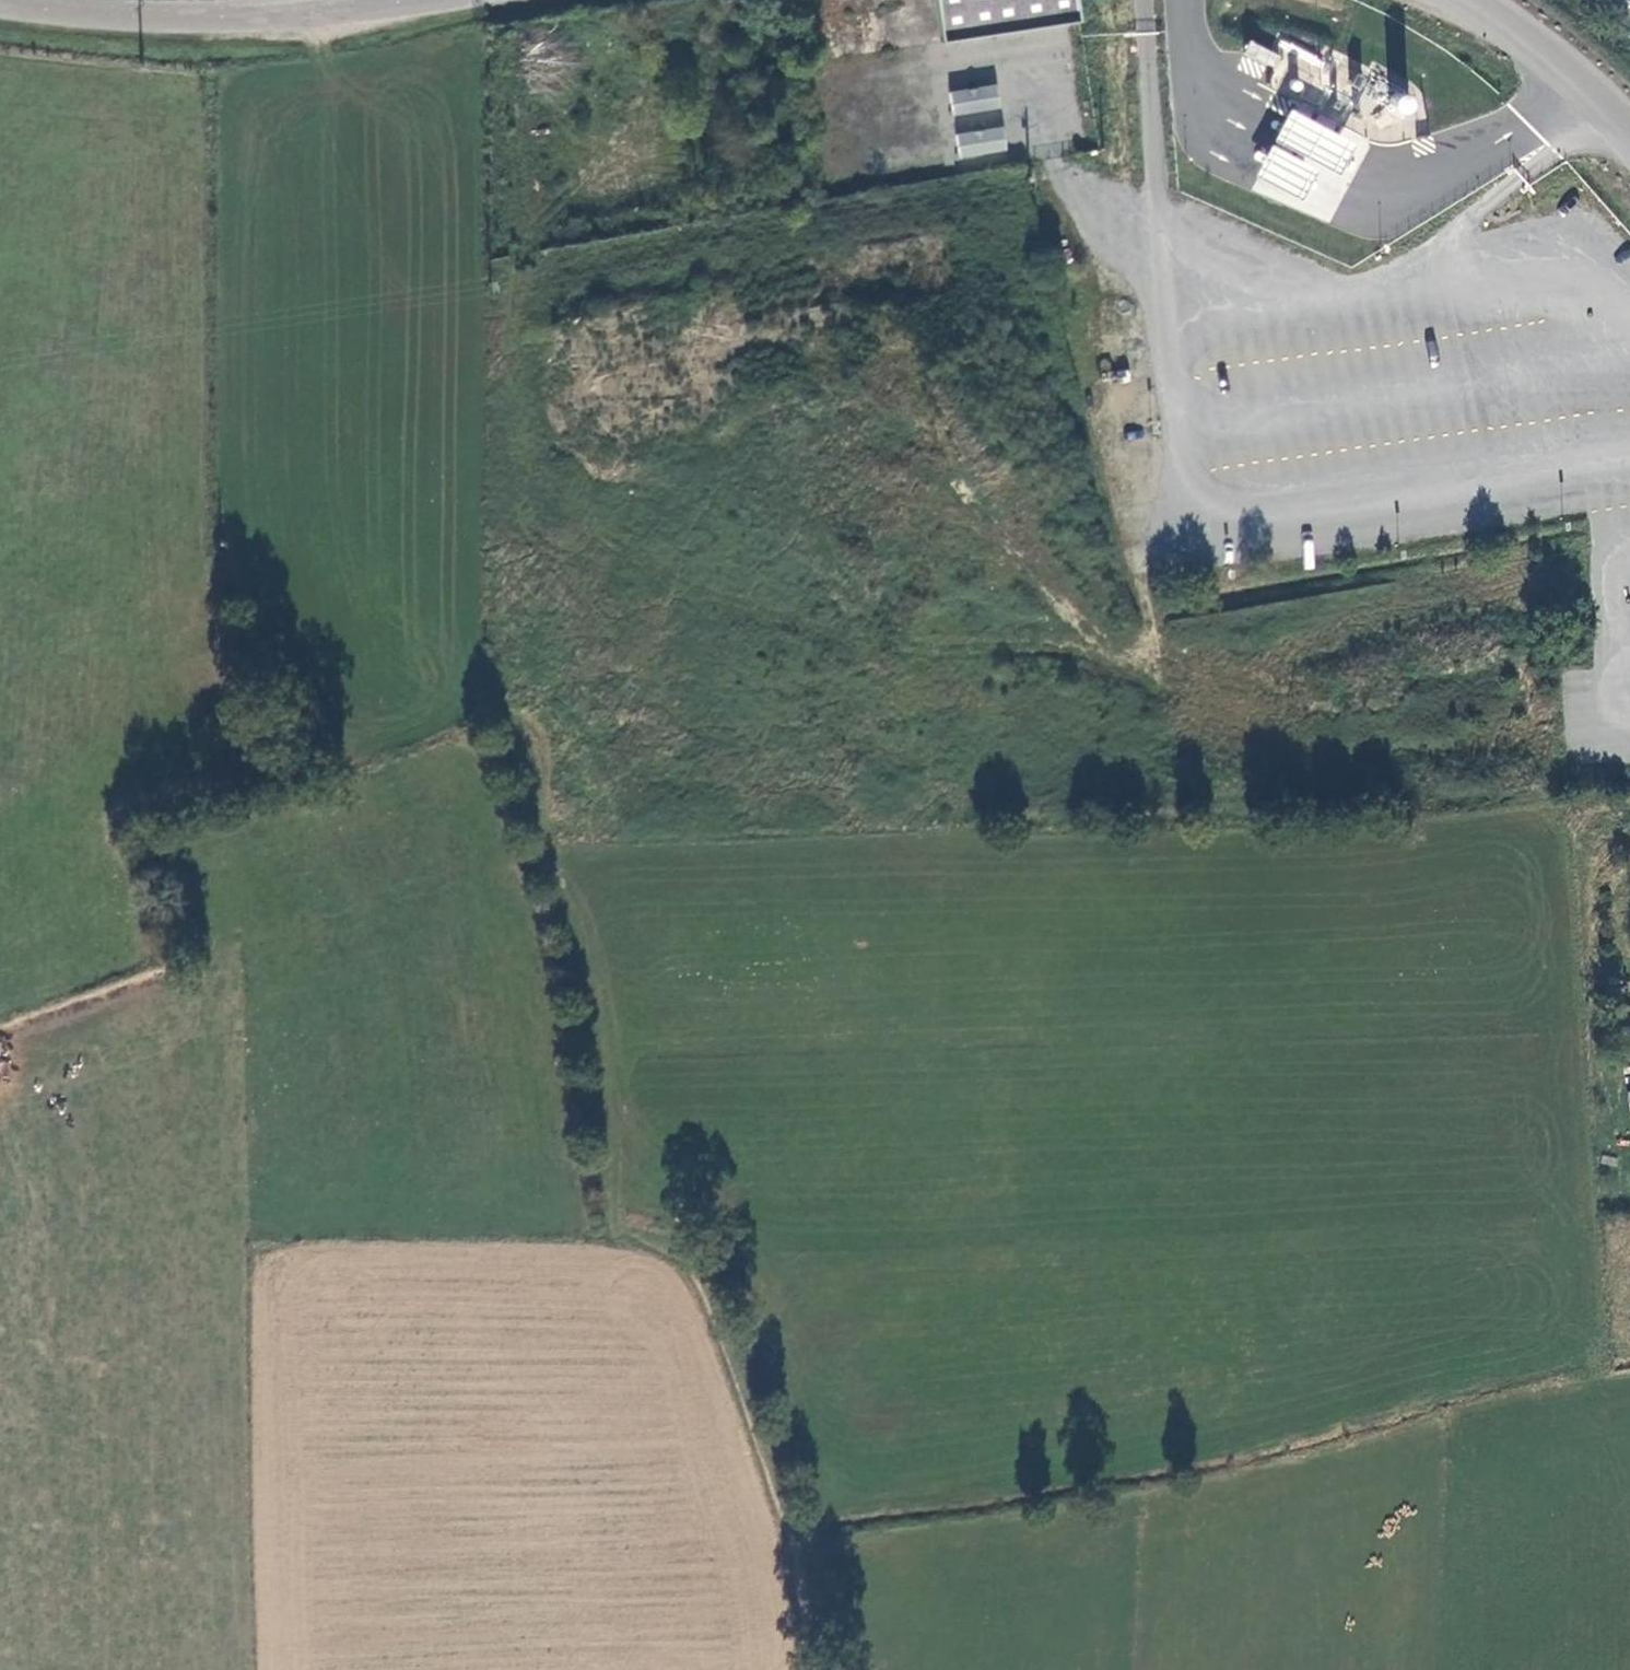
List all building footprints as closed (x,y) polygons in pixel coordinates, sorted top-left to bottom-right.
[(1077,0),(936,0),(942,43),(1081,22),(1077,0)] [(1278,56),(1249,41),(1243,53),(1273,68),(1278,56)] [(961,157),(1007,150),(996,84),(951,91),(955,118),(977,114),(979,122),(956,126),(961,157)] [(1353,145),(1288,110),(1272,140),(1337,175),(1353,145)] [(1316,170),(1269,145),(1253,175),(1300,200),(1316,170)]
